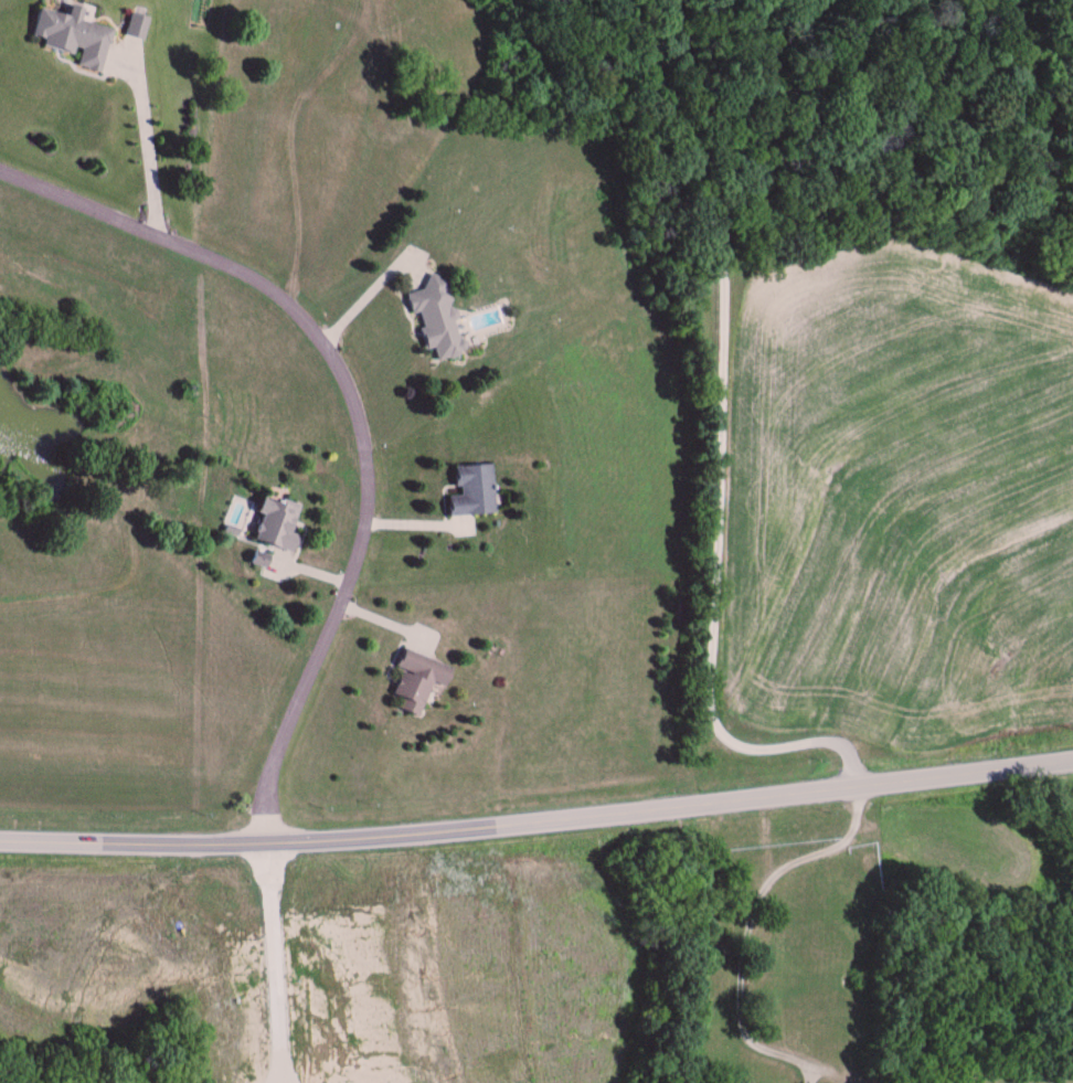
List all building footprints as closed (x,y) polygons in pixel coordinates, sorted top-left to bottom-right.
[(103,73),(113,28),(91,23),(95,9),(80,6),(77,17),(39,8),(31,42),(80,53),(77,67),(103,73)] [(419,314),(428,351),(435,349),(438,360),(465,354),(446,277),(428,281),(430,289),(407,294),(412,316),(419,314)] [(495,466),(459,467),(460,497),(451,497),(452,517),(497,515),(495,466)] [(271,498),(257,541),(295,553),(300,537),(292,534),(301,508),(271,498)] [(455,666),(406,652),(391,707),(424,716),(432,687),(448,691),(455,666)]
